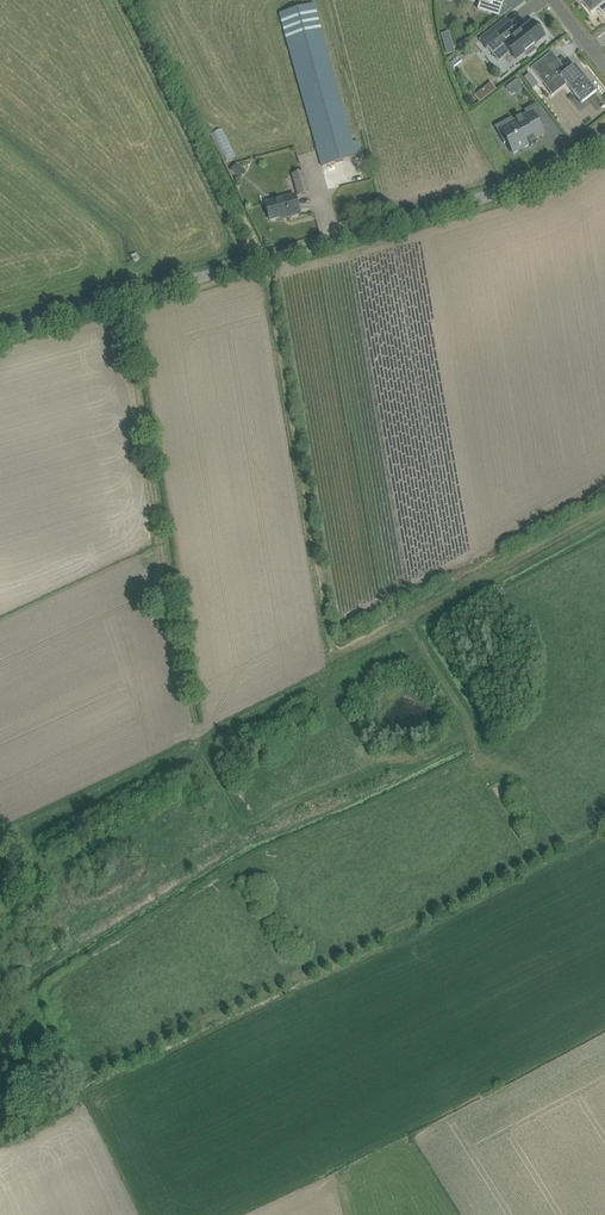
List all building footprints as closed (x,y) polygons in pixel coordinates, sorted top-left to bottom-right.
[(501,8),(503,0),(476,0),(501,8)] [(592,14),(604,4),(604,0),(581,0),(592,14)] [(322,166),(356,157),(361,155),(357,141),(352,142),(313,4),(279,14),(322,166)] [(506,19),(480,40),(492,54),(504,45),(516,60),(525,53),(528,57),(536,50),(533,46),(544,38),(532,22),(516,34),(511,29),(513,28),(506,19)] [(454,52),(452,42),(445,44),(446,54),(454,52)] [(541,60),(530,69),(541,82),(542,84),(546,89),(560,77),(566,85),(567,85),(573,93),(572,93),(574,95),(581,104),(596,93),(589,84),(588,84),(587,83),(587,82),(574,65),(565,72),(560,66),(551,73),(541,60)] [(512,117),(494,127),(504,145),(507,143),(513,154),(529,146),(529,147),(536,144),(534,140),(544,135),(540,128),(533,115),(541,110),(537,103),(523,110),(526,115),(521,117),(521,116),(513,120),(512,117)] [(235,160),(242,166),(247,159),(240,154),(235,160)] [(237,164),(231,171),(240,179),(246,172),(237,164)] [(309,192),(306,182),(303,172),(292,175),(294,180),(298,195),(309,192)] [(288,217),(300,214),(295,195),(265,204),(270,221),(287,215),(288,217)] [(162,608),(149,610),(150,619),(163,617),(162,608)]
